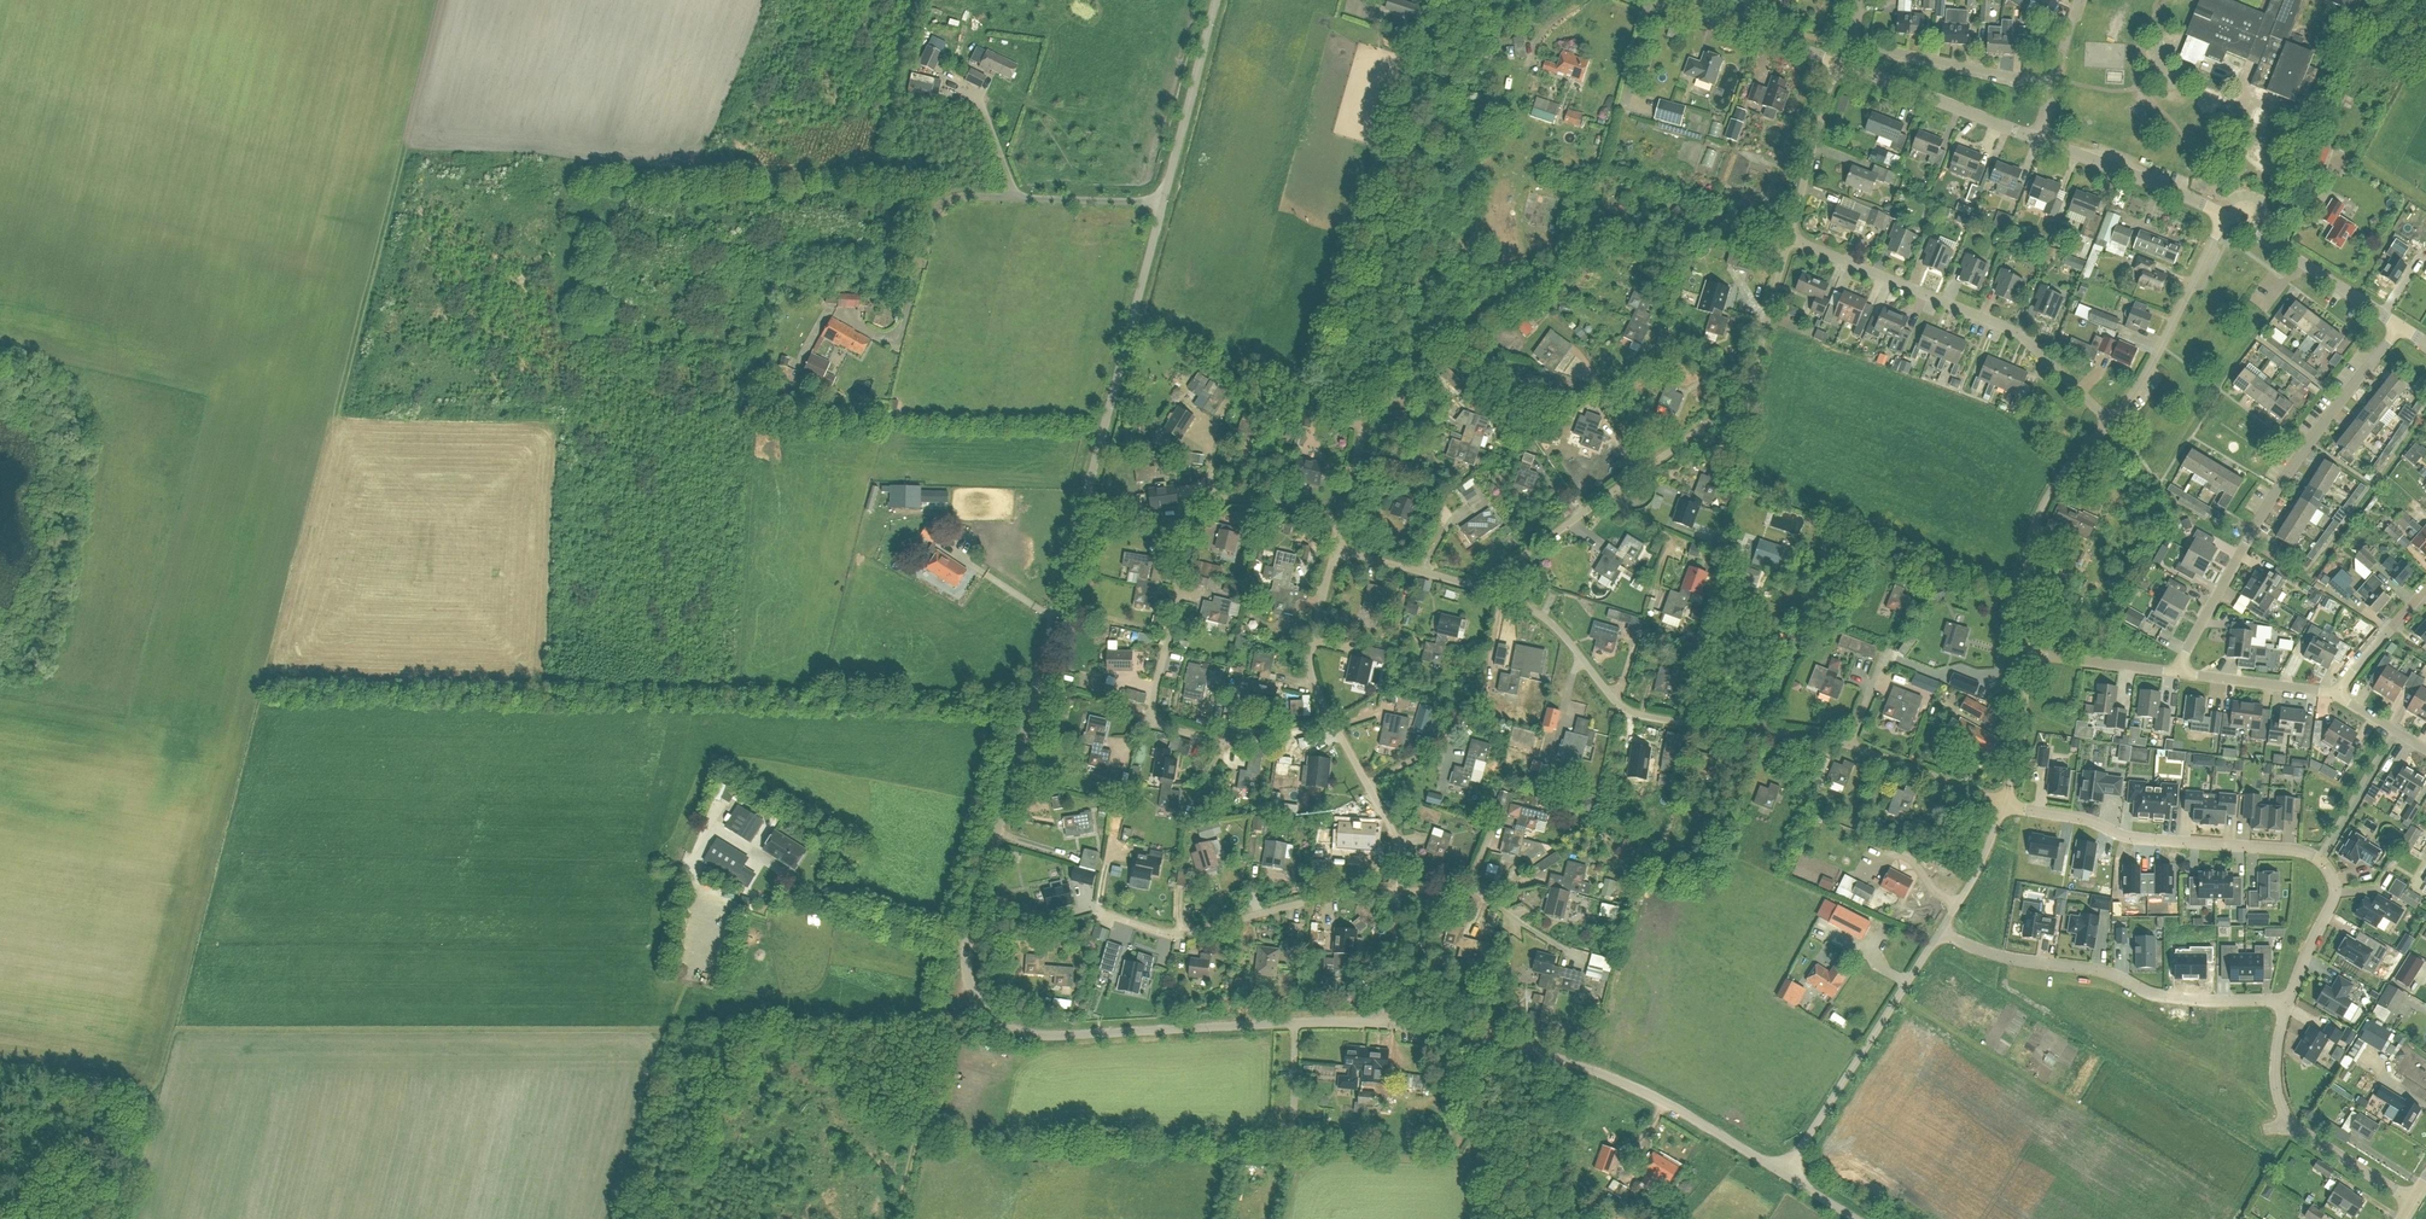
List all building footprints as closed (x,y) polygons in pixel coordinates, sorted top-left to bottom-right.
[(1426,9),(1399,0),(1390,0),(1386,11),(1422,23),(1426,9)] [(1937,0),(1925,0),(1924,11),(1936,12),(1937,0)] [(1946,0),(1938,0),(1937,18),(1945,18),(1946,0)] [(1978,0),(1968,0),(1968,10),(1978,10),(1978,0)] [(2031,4),(2025,0),(2012,0),(2011,1),(2027,11),(2031,4)] [(2060,3),(2053,0),(2029,0),(2036,3),(2034,6),(2053,15),(2060,3)] [(2179,59),(2195,66),(2198,60),(2205,63),(2207,59),(2223,65),(2228,53),(2261,66),(2253,86),(2305,108),(2320,71),(2310,68),(2315,55),(2289,44),(2306,0),(2272,0),(2266,16),(2229,0),(2221,0),(2219,6),(2204,0),(2202,0),(2188,36),(2179,59)] [(2354,12),(2359,0),(2325,0),(2354,12)] [(1990,25),(1991,2),(1982,2),(1981,24),(1990,25)] [(1613,16),(1628,21),(1630,15),(1615,10),(1613,16)] [(1954,46),(1956,11),(1947,11),(1946,25),(1942,25),(1941,45),(1954,46)] [(1956,11),(1954,46),(1967,47),(1969,12),(1956,11)] [(1909,36),(1910,16),(1896,15),(1895,35),(1909,36)] [(1910,16),(1909,36),(1922,36),(1923,16),(1910,16)] [(2013,56),(2014,36),(2012,36),(2013,22),(2002,21),(2002,29),(2001,35),(1999,55),(2013,56)] [(2001,35),(2002,29),(1988,28),(1986,54),(1999,55),(2001,35)] [(1677,39),(1679,32),(1670,29),(1668,36),(1677,39)] [(934,72),(943,54),(927,47),(918,65),(934,72)] [(1011,79),(1018,64),(986,49),(977,68),(988,73),(989,69),(1011,79)] [(1583,81),(1589,63),(1574,58),(1575,55),(1563,51),(1558,67),(1546,63),(1544,69),(1567,77),(1568,76),(1583,81)] [(1721,64),(1722,60),(1704,53),(1701,63),(1689,59),(1684,74),(1695,78),(1695,79),(1713,86),(1718,72),(1720,72),(1723,64),(1721,64)] [(965,81),(980,88),(986,76),(970,69),(965,81)] [(906,94),(929,100),(934,80),(911,74),(906,94)] [(1783,91),(1786,83),(1772,78),(1767,90),(1754,85),(1748,101),(1766,108),(1763,117),(1773,120),(1776,111),(1781,113),(1788,93),(1783,91)] [(1557,117),(1561,106),(1537,98),(1534,109),(1557,117)] [(1681,127),(1686,108),(1660,101),(1655,120),(1681,127)] [(1569,109),(1565,121),(1579,126),(1583,114),(1569,109)] [(1743,124),(1747,112),(1738,109),(1733,121),(1732,120),(1725,139),(1737,143),(1744,125),(1743,124)] [(1885,120),(1872,115),(1866,132),(1892,142),(1890,148),(1900,152),(1907,136),(1901,133),(1904,125),(1886,118),(1885,120)] [(1711,117),(1707,130),(1713,132),(1718,120),(1711,117)] [(1940,168),(1946,152),(1939,149),(1942,141),(1919,132),(1913,150),(1930,156),(1927,163),(1940,168)] [(1640,139),(1627,142),(1630,154),(1643,151),(1640,139)] [(1705,143),(1698,159),(1708,163),(1715,147),(1705,143)] [(1979,183),(1985,167),(1979,165),(1982,156),(1959,147),(1949,171),(1959,175),(1962,168),(1970,171),(1967,178),(1979,183)] [(2227,150),(2220,148),(2211,168),(2218,171),(2227,150)] [(1897,170),(1902,159),(1888,154),(1884,165),(1897,170)] [(2012,170),(1997,164),(1990,181),(1999,185),(1996,193),(2016,200),(2021,186),(2015,183),(2020,170),(2013,167),(2012,170)] [(1894,174),(1887,171),(1875,166),(1872,174),(1853,167),(1846,185),(1870,195),(1875,181),(1889,186),(1894,174)] [(2051,185),(2038,180),(2028,206),(2035,209),(2038,200),(2049,204),(2045,214),(2057,218),(2062,204),(2055,201),(2061,186),(2052,183),(2051,185)] [(1971,185),(1965,202),(1970,204),(1977,187),(1971,185)] [(2091,199),(2076,193),(2068,211),(2086,218),(2079,236),(2092,241),(2101,219),(2094,216),(2100,200),(2092,196),(2091,199)] [(2351,236),(2357,227),(2338,216),(2343,207),(2332,200),(2321,219),(2334,227),(2326,240),(2341,249),(2349,235),(2351,236)] [(1884,207),(1883,210),(1889,213),(1892,205),(1889,204),(1884,207)] [(1837,208),(1831,224),(1854,233),(1858,221),(1881,230),(1886,217),(1855,205),(1851,213),(1842,209),(1837,208)] [(1938,206),(1935,213),(1947,218),(1950,211),(1938,206)] [(1681,222),(1688,214),(1678,207),(1672,215),(1681,222)] [(1960,213),(1957,221),(1969,226),(1972,218),(1960,213)] [(1999,213),(1995,225),(2006,229),(2011,216),(2004,213),(2003,214),(1999,213)] [(2108,214),(2098,240),(2110,244),(2111,242),(2127,248),(2133,232),(2118,226),(2120,219),(2108,214)] [(1908,260),(1917,238),(1902,232),(1904,229),(1896,226),(1891,240),(1897,242),(1892,253),(1908,260)] [(1993,244),(2001,247),(2007,233),(1999,230),(1993,244)] [(2174,264),(2181,247),(2140,231),(2134,249),(2174,264)] [(2009,235),(2006,242),(2016,245),(2018,238),(2009,235)] [(1943,274),(1952,253),(1937,246),(1938,243),(1931,240),(1925,254),(1932,257),(1927,268),(1943,274)] [(2395,285),(2407,266),(2401,262),(2409,248),(2396,240),(2386,255),(2392,259),(2381,276),(2395,285)] [(2048,248),(2046,255),(2053,258),(2056,250),(2048,248)] [(2094,269),(2101,252),(2093,249),(2080,280),(2088,283),(2094,269)] [(1979,290),(1988,267),(1972,261),(1973,259),(1967,256),(1961,270),(1967,272),(1963,283),(1979,290)] [(1738,261),(1736,267),(1749,271),(1752,262),(1739,258),(1738,261)] [(2161,293),(2167,278),(2150,272),(2153,264),(2139,259),(2135,269),(2143,273),(2138,287),(2148,291),(2149,289),(2161,293)] [(2094,269),(2088,283),(2100,288),(2103,281),(2096,277),(2099,271),(2094,269)] [(2016,305),(2024,282),(2009,276),(2010,274),(2002,271),(1997,285),(2003,287),(1998,298),(2016,305)] [(1824,318),(1830,303),(1823,300),(1828,287),(1802,276),(1796,292),(1816,300),(1811,312),(1824,318)] [(1700,303),(1698,311),(1711,314),(1712,309),(1713,308),(1715,309),(1716,309),(1723,311),(1725,305),(1730,289),(1728,289),(1724,288),(1712,284),(1711,284),(1706,282),(1702,296),(1700,303)] [(2055,321),(2064,299),(2048,292),(2049,290),(2042,287),(2037,301),(2042,303),(2038,314),(2055,321)] [(1637,317),(1649,322),(1651,316),(1646,313),(1653,297),(1636,290),(1629,306),(1636,309),(1633,316),(1635,317),(1636,314),(1638,315),(1637,317)] [(1845,323),(1856,298),(1844,293),(1838,309),(1831,306),(1823,323),(1830,326),(1834,318),(1845,323)] [(838,304),(838,309),(860,310),(861,297),(826,295),(826,304),(838,304)] [(1856,298),(1845,323),(1857,328),(1854,335),(1860,338),(1870,314),(1864,311),(1867,303),(1856,298)] [(2292,332),(2296,327),(2307,312),(2295,303),(2293,305),(2287,300),(2274,318),(2292,332)] [(2129,318),(2125,328),(2137,332),(2139,327),(2147,330),(2152,316),(2144,313),(2147,306),(2136,302),(2133,309),(2133,308),(2132,310),(2130,309),(2127,310),(2125,315),(2127,317),(2129,318)] [(2119,304),(2110,307),(2113,319),(2122,316),(2119,304)] [(1562,305),(1560,310),(1569,313),(1571,308),(1562,305)] [(2079,306),(2075,315),(2088,320),(2115,332),(2119,322),(2092,311),(2079,306)] [(1711,315),(1706,331),(1718,335),(1719,335),(1721,335),(1724,336),(1729,320),(1721,318),(1723,311),(1716,309),(1715,309),(1713,308),(1712,309),(1711,314),(1711,315)] [(1887,336),(1896,315),(1884,309),(1879,321),(1873,318),(1866,335),(1878,340),(1881,334),(1887,336)] [(2308,336),(2319,321),(2307,312),(2296,327),(2308,336)] [(1649,322),(1643,319),(1637,317),(1638,315),(1636,314),(1635,317),(1633,316),(1623,337),(1641,344),(1648,328),(1646,327),(1649,322)] [(1896,315),(1887,336),(1894,340),(1892,345),(1903,350),(1909,337),(1903,334),(1909,320),(1896,315)] [(859,355),(868,340),(853,332),(853,331),(830,318),(820,336),(837,346),(838,345),(849,351),(850,350),(859,355)] [(1527,337),(1534,331),(1524,319),(1516,326),(1527,337)] [(2320,345),(2331,330),(2319,321),(2308,336),(2320,345)] [(1931,356),(1940,333),(1927,327),(1918,349),(1916,348),(1910,360),(1916,362),(1920,352),(1931,356)] [(2271,334),(2269,337),(2270,338),(2270,337),(2282,346),(2288,338),(2275,328),(2271,334)] [(1581,341),(1587,336),(1581,329),(1575,333),(1581,341)] [(2331,330),(2320,345),(2312,355),(2319,360),(2326,350),(2332,355),(2336,349),(2340,352),(2346,344),(2342,341),(2344,339),(2331,330)] [(1944,361),(1953,338),(1940,333),(1931,356),(1941,360),(1937,370),(1942,372),(1946,362),(1944,361)] [(1550,370),(1554,373),(1558,368),(1573,347),(1555,334),(1551,341),(1553,342),(1546,351),(1540,347),(1534,355),(1541,360),(1539,362),(1546,367),(1545,368),(1546,369),(1548,367),(1550,369),(1550,370)] [(1480,352),(1487,346),(1480,337),(1473,342),(1480,352)] [(1670,342),(1659,337),(1656,344),(1667,349),(1670,342)] [(2072,337),(2067,349),(2094,361),(2098,351),(2099,349),(2084,343),(2072,337)] [(2099,349),(2098,351),(2110,357),(2111,355),(2113,356),(2112,358),(2130,366),(2137,350),(2119,342),(2119,343),(2116,342),(2104,337),(2099,349)] [(2278,351),(2282,346),(2270,337),(2270,338),(2269,337),(2265,342),(2278,351)] [(1944,361),(1946,362),(1954,366),(1950,376),(1956,379),(1961,366),(1958,365),(1967,344),(1953,338),(1944,361)] [(2290,360),(2294,355),(2282,346),(2278,351),(2290,360)] [(2270,361),(2274,356),(2263,347),(2258,352),(2270,361)] [(2302,369),(2306,364),(2299,359),(2303,355),(2298,351),(2295,355),(2294,355),(2290,360),(2302,369)] [(2328,362),(2335,367),(2342,358),(2336,352),(2328,362)] [(832,388),(836,379),(826,374),(831,364),(809,354),(800,373),(832,388)] [(2282,370),(2286,364),(2274,356),(2270,361),(2282,370)] [(787,368),(789,359),(781,357),(779,366),(787,368)] [(1992,386),(2001,363),(1988,358),(1979,379),(1977,378),(1972,390),(1978,393),(1982,382),(1990,385),(1992,386)] [(1650,372),(1657,368),(1653,360),(1646,364),(1650,372)] [(1893,369),(1898,371),(1902,363),(1896,360),(1895,363),(1893,369)] [(1902,363),(1898,371),(1907,374),(1910,366),(1902,363)] [(2005,392),(2014,369),(2001,363),(1992,386),(1990,385),(1984,400),(1989,402),(1995,387),(2005,392)] [(2257,379),(2261,373),(2249,364),(2238,378),(2237,378),(2235,378),(2234,379),(2234,381),(2235,382),(2233,385),(2246,394),(2257,379)] [(2294,379),(2298,373),(2286,364),(2282,370),(2294,379)] [(2306,364),(2302,369),(2315,379),(2319,373),(2306,364)] [(1551,377),(1554,373),(1550,370),(1550,369),(1548,367),(1546,369),(1545,368),(1538,378),(1530,373),(1524,382),(1531,388),(1533,392),(1537,395),(1541,396),(1542,394),(1547,397),(1558,382),(1551,377)] [(2014,369),(2005,392),(2016,396),(2011,407),(2018,409),(2023,398),(2027,400),(2031,390),(2023,387),(2029,375),(2014,369)] [(2278,371),(2274,379),(2281,383),(2285,375),(2278,371)] [(2269,388),(2273,382),(2262,374),(2262,373),(2261,373),(2257,379),(2246,394),(2258,403),(2269,388)] [(2294,379),(2301,384),(2307,389),(2311,383),(2298,373),(2294,379)] [(2383,386),(2399,398),(2408,386),(2393,374),(2383,386)] [(1959,389),(1962,382),(1952,379),(1950,386),(1959,389)] [(2301,384),(2294,379),(2291,384),(2297,389),(2301,384)] [(1210,381),(1204,391),(1207,393),(1211,395),(1222,402),(1228,392),(1210,381)] [(1678,412),(1684,396),(1676,393),(1678,386),(1667,382),(1664,389),(1666,389),(1659,405),(1678,412)] [(2258,403),(2270,412),(2281,397),(2269,388),(2273,383),(2273,382),(2269,388),(2258,403)] [(1456,395),(1462,392),(1457,383),(1452,386),(1456,395)] [(2389,410),(2399,398),(2383,386),(2374,398),(2389,410)] [(1203,390),(1194,405),(1202,410),(1211,395),(1207,393),(1204,391),(1203,390)] [(1211,395),(1202,410),(1213,417),(1222,402),(1211,395)] [(2281,397),(2270,412),(2282,421),(2293,406),(2281,397)] [(2418,414),(2425,402),(2425,401),(2421,397),(2412,410),(2414,411),(2418,414)] [(2380,422),(2389,410),(2374,398),(2364,409),(2380,422)] [(1595,411),(1601,408),(1597,401),(1591,404),(1595,411)] [(1534,418),(1537,407),(1530,405),(1527,416),(1534,418)] [(2406,419),(2404,422),(2409,426),(2418,414),(2414,411),(2412,410),(2409,408),(2403,416),(2406,419)] [(1179,440),(1193,419),(1177,409),(1173,415),(1169,415),(1167,419),(1169,422),(1163,430),(1179,440)] [(2385,426),(2380,422),(2364,409),(2355,421),(2370,433),(2376,438),(2385,426)] [(1410,422),(1411,412),(1396,412),(1395,421),(1410,422)] [(1470,446),(1479,449),(1488,421),(1462,412),(1455,422),(1468,427),(1467,430),(1465,430),(1462,437),(1466,438),(1466,437),(1470,439),(1469,440),(1471,441),(1470,446)] [(1244,414),(1242,420),(1250,423),(1252,417),(1244,414)] [(1599,452),(1604,435),(1597,433),(1602,419),(1588,414),(1584,424),(1588,426),(1587,430),(1581,446),(1599,452)] [(1294,433),(1297,421),(1283,418),(1280,430),(1294,433)] [(2361,445),(2370,433),(2355,421),(2346,433),(2361,445)] [(1241,422),(1237,435),(1235,440),(1243,442),(1241,448),(1244,449),(1244,447),(1246,447),(1246,448),(1252,451),(1254,445),(1253,444),(1259,428),(1257,427),(1253,426),(1252,426),(1241,422)] [(2395,434),(2401,438),(2409,426),(2404,422),(2395,434)] [(1380,436),(1390,436),(1390,424),(1380,424),(1380,436)] [(2351,457),(2361,445),(2346,433),(2336,445),(2342,450),(2338,455),(2350,465),(2355,459),(2351,457)] [(1474,465),(1479,449),(1470,446),(1471,441),(1469,440),(1470,439),(1466,437),(1466,438),(1462,437),(1455,434),(1447,457),(1474,465)] [(2387,447),(2393,451),(2401,438),(2395,434),(2387,447)] [(1541,444),(1552,446),(1553,437),(1542,436),(1541,444)] [(2382,453),(2378,459),(2384,463),(2393,451),(2387,447),(2382,444),(2378,450),(2382,453)] [(2413,466),(2421,457),(2416,452),(2419,448),(2415,444),(2404,458),(2413,466)] [(2195,476),(2205,459),(2192,451),(2181,468),(2195,476)] [(1179,454),(1177,462),(1186,463),(1187,455),(1179,454)] [(1533,492),(1538,475),(1530,472),(1535,458),(1525,455),(1515,485),(1533,492)] [(1195,457),(1194,465),(1202,466),(1204,458),(1195,457)] [(1324,465),(1315,463),(1316,461),(1301,457),(1300,464),(1299,464),(1296,475),(1302,476),(1301,483),(1319,487),(1324,465)] [(1381,459),(1379,469),(1408,474),(1410,465),(1381,459)] [(2207,484),(2218,466),(2205,459),(2195,476),(2207,484)] [(2375,476),(2384,463),(2378,459),(2369,472),(2375,476)] [(2317,474),(2334,484),(2342,472),(2326,461),(2317,474)] [(2207,484),(2204,488),(2217,496),(2220,491),(2231,474),(2218,466),(2207,484)] [(1155,468),(1136,471),(1137,484),(1157,481),(1155,468)] [(1695,491),(1692,497),(1697,498),(1698,497),(1701,499),(1700,501),(1702,502),(1702,501),(1711,505),(1722,473),(1712,469),(1709,478),(1702,475),(1696,491),(1695,491)] [(2231,474),(2220,491),(2224,494),(2217,505),(2226,511),(2233,499),(2244,482),(2231,474)] [(2326,497),(2334,484),(2317,474),(2309,487),(2326,497)] [(1475,515),(1490,505),(1475,479),(1463,486),(1467,492),(1462,495),(1475,515)] [(1156,488),(1149,489),(1152,510),(1178,507),(1175,486),(1167,487),(1166,482),(1155,484),(1156,488)] [(2352,496),(2357,500),(2366,488),(2360,484),(2352,496)] [(2167,491),(2180,499),(2184,492),(2171,485),(2167,491)] [(2321,505),(2326,497),(2309,487),(2301,499),(2328,516),(2331,511),(2321,505)] [(888,509),(921,509),(921,488),(890,488),(890,504),(888,504),(888,509)] [(923,492),(922,503),(948,503),(948,493),(923,492)] [(2178,502),(2191,510),(2197,500),(2184,492),(2180,499),(2178,502)] [(1676,511),(1671,522),(1677,524),(1691,529),(1699,508),(1700,507),(1702,502),(1700,501),(1701,499),(1698,497),(1697,498),(1692,497),(1692,498),(1682,494),(1680,500),(1679,499),(1675,510),(1676,511)] [(1418,507),(1421,500),(1411,496),(1409,501),(1400,498),(1393,515),(1411,522),(1416,506),(1418,507)] [(2343,508),(2349,512),(2357,500),(2352,496),(2343,508)] [(2327,517),(2328,516),(2301,499),(2293,512),(2310,522),(2317,510),(2327,517)] [(2205,518),(2207,514),(2206,514),(2210,508),(2197,500),(2191,510),(2205,518)] [(2084,516),(2060,505),(2052,521),(2078,533),(2076,536),(2087,541),(2097,520),(2085,514),(2084,516)] [(2206,514),(2207,514),(2219,522),(2223,516),(2210,508),(2206,514)] [(2335,521),(2340,524),(2349,512),(2343,508),(2334,520),(2335,521)] [(1471,545),(1491,532),(1500,526),(1490,510),(1475,520),(1461,529),(1471,545)] [(2302,535),(2310,522),(2293,512),(2285,525),(2302,535)] [(2398,517),(2409,527),(2413,522),(2403,512),(2398,517)] [(1280,533),(1281,514),(1272,513),(1271,532),(1280,533)] [(2404,532),(2409,527),(2398,517),(2394,522),(2404,532)] [(1192,525),(1164,518),(1161,529),(1196,537),(1198,528),(1191,527),(1192,525)] [(2186,532),(2193,529),(2189,520),(2182,523),(2186,532)] [(2326,533),(2331,536),(2340,524),(2335,521),(2334,520),(2325,532),(2326,533)] [(1697,539),(1702,524),(1694,522),(1689,536),(1697,539)] [(2425,540),(2425,527),(2423,530),(2413,522),(2409,527),(2412,530),(2413,531),(2415,529),(2425,540)] [(2293,548),(2302,535),(2285,525),(2277,538),(2293,548)] [(2394,544),(2402,535),(2391,525),(2383,534),(2394,544)] [(1241,530),(1221,526),(1216,549),(1234,553),(1236,543),(1242,545),(1244,543),(1247,531),(1241,530)] [(937,547),(943,537),(928,527),(922,537),(937,547)] [(2189,551),(2211,563),(2218,549),(2212,545),(2215,539),(2198,529),(2193,537),(2196,538),(2189,551)] [(2425,556),(2425,540),(2415,529),(2413,531),(2412,530),(2408,535),(2414,541),(2412,543),(2425,556)] [(2317,544),(2322,548),(2331,536),(2326,533),(2325,532),(2316,544),(2317,544)] [(1621,561),(1622,562),(1625,556),(1633,561),(1643,546),(1626,536),(1618,550),(1614,556),(1617,558),(1619,556),(1622,559),(1621,561)] [(1181,559),(1190,561),(1195,543),(1185,541),(1181,559)] [(1760,541),(1753,558),(1755,559),(1777,567),(1784,550),(1760,541)] [(1655,544),(1651,550),(1657,554),(1661,547),(1655,544)] [(2312,561),(2322,548),(2317,544),(2316,544),(2307,557),(2312,561)] [(2079,566),(2086,552),(2073,546),(2066,560),(2079,566)] [(955,588),(967,570),(938,550),(926,568),(955,588)] [(2355,557),(2368,569),(2375,561),(2362,550),(2355,557)] [(1700,560),(1702,553),(1691,551),(1690,557),(1700,560)] [(2203,577),(2211,563),(2189,551),(2182,563),(2180,562),(2175,570),(2193,580),(2197,573),(2203,577)] [(1266,567),(1264,579),(1275,582),(1273,592),(1277,593),(1278,588),(1281,589),(1284,588),(1284,590),(1294,592),(1298,593),(1299,593),(1299,590),(1299,589),(1295,588),(1294,585),(1292,585),(1298,557),(1278,552),(1274,569),(1266,567)] [(1142,581),(1148,582),(1149,576),(1148,574),(1150,558),(1126,554),(1124,568),(1130,569),(1130,573),(1139,574),(1138,580),(1139,580),(1139,579),(1142,579),(1142,581)] [(1617,570),(1622,562),(1621,561),(1622,559),(1619,556),(1617,558),(1614,556),(1611,561),(1603,557),(1594,572),(1610,582),(1617,570)] [(2398,566),(2389,558),(2381,567),(2390,575),(2388,577),(2399,586),(2412,571),(2402,562),(2398,566)] [(1755,559),(1753,564),(1777,572),(1778,568),(1777,567),(1755,559)] [(2163,569),(2165,564),(2160,561),(2157,566),(2163,569)] [(1194,562),(1192,574),(1200,576),(1202,564),(1194,562)] [(1221,580),(1223,568),(1212,566),(1210,578),(1221,580)] [(1687,598),(1688,599),(1691,593),(1701,597),(1709,574),(1690,567),(1680,594),(1677,593),(1684,596),(1684,595),(1687,596),(1687,598)] [(1762,573),(1747,567),(1742,581),(1757,586),(1762,573)] [(1617,570),(1610,582),(1614,584),(1621,572),(1617,570)] [(1948,582),(1951,574),(1942,571),(1938,578),(1948,582)] [(2249,583),(2275,600),(2277,601),(2281,594),(2279,593),(2286,582),(2270,572),(2266,578),(2256,572),(2249,583)] [(2372,575),(2356,593),(2366,601),(2364,603),(2376,614),(2388,600),(2378,590),(2383,585),(2372,575)] [(1260,591),(1261,586),(1257,578),(1251,576),(1249,588),(1260,591)] [(2325,576),(2321,583),(2326,587),(2331,580),(2325,576)] [(2347,601),(2354,593),(2336,577),(2329,585),(2347,601)] [(1147,588),(1148,582),(1142,581),(1142,579),(1139,579),(1139,580),(1138,580),(1137,586),(1138,587),(1135,604),(1135,608),(1136,610),(1142,611),(1145,609),(1145,606),(1153,607),(1156,589),(1147,588)] [(2162,601),(2183,612),(2191,598),(2185,595),(2188,589),(2170,579),(2166,587),(2169,588),(2162,601)] [(1639,590),(1642,583),(1635,580),(1632,586),(1639,590)] [(2146,592),(2150,585),(2142,581),(2139,588),(2146,592)] [(2246,609),(2262,619),(2270,608),(2275,600),(2249,583),(2241,596),(2250,602),(2246,609)] [(1243,598),(1245,589),(1226,584),(1224,593),(1243,598)] [(1910,598),(1901,595),(1904,588),(1895,585),(1886,607),(1904,614),(1910,598)] [(1382,613),(1387,590),(1369,586),(1364,609),(1382,613)] [(1417,587),(1414,599),(1424,602),(1427,590),(1417,587)] [(1269,594),(1268,600),(1270,603),(1275,604),(1276,607),(1275,613),(1276,616),(1282,617),(1284,616),(1285,615),(1293,616),(1298,593),(1294,592),(1284,590),(1284,588),(1281,589),(1278,588),(1277,593),(1273,592),(1271,592),(1269,594)] [(1684,596),(1677,593),(1670,591),(1668,597),(1662,614),(1680,620),(1686,604),(1687,603),(1688,599),(1687,598),(1687,596),(1684,595),(1684,596)] [(1256,604),(1259,594),(1249,592),(1247,602),(1256,604)] [(2316,606),(2323,595),(2318,592),(2315,596),(2313,595),(2309,602),(2316,606)] [(2328,607),(2332,600),(2324,596),(2320,602),(2328,607)] [(2056,608),(2058,601),(2047,597),(2045,604),(2056,608)] [(2228,610),(2239,616),(2246,604),(2235,597),(2228,610)] [(1230,617),(1233,601),(1215,598),(1213,605),(1204,603),(1201,620),(1217,624),(1228,626),(1230,617)] [(2176,626),(2183,612),(2162,601),(2155,613),(2152,612),(2148,620),(2166,629),(2169,623),(2176,626)] [(1408,604),(1405,612),(1415,615),(1418,607),(1408,604)] [(1704,620),(1707,613),(1697,609),(1694,616),(1704,620)] [(2138,630),(2145,618),(2129,610),(2123,622),(2138,630)] [(1621,614),(1615,612),(1613,618),(1619,620),(1619,622),(1630,625),(1628,631),(1634,633),(1638,619),(1621,614)] [(1163,634),(1166,619),(1154,616),(1150,631),(1163,634)] [(1444,642),(1446,643),(1447,636),(1457,638),(1458,630),(1466,631),(1468,622),(1442,617),(1437,641),(1440,642),(1441,639),(1445,640),(1444,642)] [(2298,617),(2291,629),(2300,635),(2306,623),(2298,617)] [(2414,634),(2425,644),(2425,643),(2425,621),(2414,634)] [(1342,639),(1354,631),(1348,623),(1337,632),(1342,639)] [(1619,629),(1601,624),(1601,625),(1594,623),(1590,638),(1597,640),(1595,647),(1603,650),(1604,653),(1610,655),(1613,652),(1618,635),(1620,629),(1619,629)] [(1965,657),(1967,649),(1964,648),(1970,630),(1948,623),(1945,634),(1949,636),(1944,651),(1965,657)] [(2229,644),(2250,646),(2251,638),(2256,638),(2258,626),(2243,624),(2242,631),(2231,630),(2229,644)] [(2375,630),(2369,625),(2362,634),(2369,639),(2375,630)] [(1248,637),(1249,632),(1247,628),(1241,626),(1239,635),(1244,636),(1248,637)] [(2303,658),(2316,664),(2331,636),(2312,626),(2302,644),(2308,648),(2303,658)] [(1897,650),(1906,656),(1919,640),(1911,633),(1897,650)] [(1237,635),(1234,649),(1241,650),(1244,636),(1239,635),(1237,635)] [(2331,636),(2316,664),(2328,671),(2333,661),(2341,665),(2350,648),(2338,641),(2336,639),(2331,636)] [(1861,641),(1852,638),(1847,650),(1856,653),(1861,641)] [(1441,665),(1446,643),(1444,642),(1445,640),(1441,639),(1440,642),(1437,641),(1436,646),(1426,644),(1422,661),(1441,665)] [(2249,655),(2250,646),(2229,644),(2228,658),(2239,659),(2238,668),(2254,670),(2256,656),(2249,655)] [(1488,656),(1489,648),(1476,646),(1474,654),(1488,656)] [(1516,647),(1512,671),(1516,672),(1517,670),(1519,671),(1519,673),(1520,673),(1519,678),(1519,679),(1530,681),(1531,673),(1541,675),(1545,652),(1516,647)] [(1349,673),(1347,683),(1366,687),(1368,677),(1369,677),(1373,663),(1384,666),(1387,654),(1365,649),(1362,661),(1354,659),(1352,658),(1348,672),(1349,673)] [(1133,673),(1133,652),(1108,652),(1108,673),(1133,673)] [(2413,668),(2418,660),(2406,652),(2396,665),(2403,670),(2407,664),(2413,668)] [(1263,680),(1269,681),(1271,675),(1269,675),(1273,658),(1255,654),(1251,671),(1260,673),(1258,680),(1261,680),(1261,678),(1263,679),(1263,680)] [(2382,697),(2396,674),(2386,668),(2390,661),(2384,657),(2375,671),(2381,674),(2371,691),(2382,697)] [(1829,666),(1828,668),(1836,670),(1837,669),(1840,661),(1832,658),(1829,666)] [(1496,659),(1495,666),(1505,667),(1506,661),(1496,659)] [(1154,671),(1155,664),(1146,662),(1144,668),(1154,671)] [(2418,671),(2425,675),(2425,666),(2422,663),(2418,671)] [(1188,675),(1183,698),(1202,702),(1209,672),(1201,670),(1199,670),(1199,668),(1189,665),(1187,675),(1188,675)] [(1816,666),(1808,686),(1820,690),(1819,693),(1837,700),(1843,683),(1835,680),(1839,671),(1836,670),(1828,668),(1827,670),(1816,666)] [(1501,675),(1498,692),(1516,696),(1519,679),(1519,678),(1520,673),(1519,673),(1519,671),(1517,670),(1516,672),(1512,671),(1511,676),(1501,675)] [(1678,678),(1679,672),(1669,670),(1667,676),(1658,674),(1655,691),(1674,695),(1677,678),(1678,678)] [(1954,673),(1949,685),(1962,690),(1966,678),(1954,673)] [(2408,691),(2417,677),(2410,673),(2406,680),(2396,674),(2382,697),(2392,704),(2402,688),(2408,691)] [(1915,675),(1910,686),(1934,695),(1938,684),(1915,675)] [(2425,699),(2425,692),(2419,688),(2423,681),(2417,677),(2408,691),(2414,695),(2405,712),(2415,718),(2425,699)] [(1268,686),(1269,681),(1263,680),(1263,679),(1261,678),(1261,680),(1258,680),(1257,685),(1258,686),(1254,703),(1273,707),(1277,688),(1268,686)] [(1246,683),(1234,681),(1229,702),(1241,705),(1246,683)] [(1795,682),(1792,688),(1798,691),(1801,684),(1795,682)] [(1112,695),(1115,687),(1106,684),(1103,692),(1112,695)] [(2098,686),(2094,714),(2108,716),(2107,729),(2123,731),(2126,712),(2114,710),(2117,688),(2098,686)] [(1143,705),(1146,695),(1128,690),(1125,699),(1137,703),(1143,705)] [(2168,733),(2170,711),(2158,709),(2160,694),(2141,691),(2137,716),(2156,719),(2154,731),(2168,733)] [(1888,697),(1881,714),(1899,721),(1897,727),(1907,731),(1920,698),(1905,692),(1901,702),(1888,697)] [(1982,722),(1988,710),(1964,697),(1958,709),(1982,722)] [(2210,718),(2203,718),(2206,700),(2186,697),(2183,721),(2192,722),(2191,731),(2218,735),(2221,713),(2211,712),(2210,718)] [(2415,718),(2425,724),(2425,699),(2415,718)] [(2244,729),(2248,705),(2233,703),(2231,715),(2223,714),(2220,736),(2235,738),(2237,728),(2244,729)] [(1421,705),(1413,728),(1429,733),(1436,710),(1421,705)] [(2248,705),(2244,729),(2252,730),(2250,740),(2264,741),(2267,720),(2260,719),(2262,707),(2248,705)] [(1548,709),(1544,727),(1555,730),(1560,712),(1548,709)] [(2283,736),(2289,737),(2293,711),(2280,709),(2278,727),(2270,726),(2267,743),(2282,745),(2283,736)] [(2293,711),(2289,737),(2297,738),(2296,743),(2301,746),(2300,749),(2308,750),(2312,718),(2305,717),(2305,713),(2293,711)] [(1448,712),(1444,725),(1460,730),(1464,717),(1448,712)] [(1382,739),(1380,746),(1398,750),(1399,745),(1405,746),(1405,744),(1407,735),(1407,734),(1408,729),(1410,721),(1398,719),(1389,717),(1386,716),(1385,724),(1384,729),(1383,731),(1382,739)] [(1099,744),(1104,745),(1106,739),(1104,738),(1108,721),(1090,717),(1086,735),(1095,737),(1093,743),(1095,743),(1096,741),(1098,741),(1099,744)] [(1593,749),(1596,733),(1589,731),(1592,722),(1578,719),(1574,736),(1572,742),(1563,740),(1559,758),(1578,762),(1582,746),(1593,749)] [(1988,757),(1997,741),(1960,720),(1950,736),(1988,757)] [(2333,750),(2346,729),(2334,722),(2325,736),(2321,733),(2322,723),(2315,722),(2312,744),(2322,751),(2326,745),(2333,750)] [(2076,723),(2074,739),(2091,741),(2093,731),(2085,730),(2086,725),(2076,723)] [(1448,744),(1454,728),(1444,725),(1438,741),(1448,744)] [(2131,729),(2128,747),(2144,749),(2146,741),(2138,740),(2139,730),(2131,729)] [(2346,729),(2333,750),(2339,753),(2335,759),(2348,767),(2358,751),(2350,747),(2357,736),(2346,729)] [(1288,744),(1295,743),(1294,732),(1286,733),(1288,744)] [(1297,744),(1306,744),(1305,734),(1296,734),(1297,744)] [(1668,735),(1663,771),(1677,772),(1682,737),(1668,735)] [(1167,749),(1176,752),(1180,739),(1171,736),(1167,749)] [(2153,746),(2160,747),(2161,738),(2154,737),(2153,746)] [(2072,739),(2071,748),(2079,749),(2080,740),(2072,739)] [(1103,751),(1104,745),(1099,744),(1098,741),(1096,741),(1095,743),(1093,743),(1091,749),(1093,750),(1089,767),(1097,769),(1096,775),(1105,777),(1111,753),(1103,751)] [(1455,768),(1451,785),(1468,790),(1473,772),(1474,768),(1476,761),(1485,763),(1490,746),(1472,741),(1467,762),(1466,764),(1464,770),(1455,768)] [(2173,752),(2174,742),(2167,741),(2166,751),(2173,752)] [(2117,747),(2116,764),(2124,764),(2125,748),(2117,747)] [(1648,771),(1651,750),(1637,748),(1635,760),(1626,759),(1624,777),(1642,779),(1643,771),(1648,771)] [(2048,770),(2050,749),(2040,748),(2037,769),(2048,770)] [(2129,760),(2129,762),(2140,764),(2142,750),(2131,748),(2129,760)] [(1168,786),(1173,787),(1174,781),(1173,780),(1176,763),(1168,762),(1170,752),(1159,750),(1155,778),(1163,779),(1162,786),(1165,786),(1165,784),(1168,784),(1168,786)] [(1261,776),(1262,769),(1263,759),(1263,752),(1251,751),(1250,758),(1248,773),(1240,772),(1238,790),(1257,792),(1259,776),(1261,776)] [(1296,762),(1298,754),(1285,752),(1283,760),(1296,762)] [(2054,756),(2053,764),(2062,765),(2063,757),(2054,756)] [(1304,767),(1302,786),(1306,786),(1306,787),(1329,790),(1332,760),(1309,758),(1308,767),(1304,767)] [(1825,773),(1829,761),(1820,758),(1815,770),(1825,773)] [(1826,779),(1844,787),(1853,764),(1843,760),(1840,767),(1832,763),(1826,779)] [(1547,766),(1533,762),(1530,772),(1544,776),(1547,766)] [(2243,772),(2245,763),(2236,762),(2235,771),(2243,772)] [(2272,775),(2273,767),(2265,766),(2264,774),(2272,775)] [(2324,766),(2320,773),(2325,776),(2329,769),(2324,766)] [(2403,795),(2415,775),(2404,768),(2398,778),(2391,773),(2381,791),(2389,796),(2392,792),(2395,795),(2397,792),(2403,795)] [(2065,798),(2069,772),(2048,769),(2047,779),(2049,779),(2047,796),(2065,798)] [(2304,782),(2305,769),(2295,769),(2294,781),(2304,782)] [(1659,784),(1668,786),(1673,787),(1675,776),(1661,773),(1659,784)] [(1814,782),(1821,785),(1825,776),(1817,773),(1814,782)] [(2120,796),(2123,780),(2106,778),(2106,776),(2085,773),(2082,801),(2102,803),(2104,793),(2109,794),(2109,795),(2120,796)] [(1131,775),(1130,784),(1138,785),(1139,776),(1131,775)] [(2403,795),(2408,798),(2405,803),(2412,807),(2402,822),(2410,826),(2420,810),(2413,805),(2425,785),(2425,782),(2415,775),(2403,795)] [(1584,790),(1587,780),(1579,778),(1576,789),(1584,790)] [(2151,819),(2154,786),(2147,786),(2147,783),(2129,781),(2128,804),(2134,804),(2133,818),(2139,819),(2139,820),(2148,821),(2148,819),(2151,819)] [(1172,793),(1173,787),(1168,786),(1168,784),(1165,784),(1165,786),(1162,786),(1161,791),(1162,791),(1159,809),(1178,812),(1181,794),(1172,793)] [(1777,795),(1779,788),(1769,784),(1767,790),(1758,787),(1752,803),(1770,810),(1776,795),(1777,795)] [(2154,786),(2151,819),(2155,820),(2155,822),(2163,822),(2163,820),(2170,821),(2171,807),(2177,808),(2179,786),(2162,784),(2161,787),(2154,786)] [(726,788),(719,785),(713,801),(720,804),(726,788)] [(1115,785),(1113,794),(1120,795),(1122,787),(1115,785)] [(1912,796),(1914,789),(1904,786),(1902,792),(1894,789),(1889,806),(1905,812),(1911,796),(1912,796)] [(1273,792),(1270,812),(1280,813),(1281,805),(1282,793),(1273,792)] [(1442,798),(1428,793),(1425,802),(1439,807),(1442,798)] [(2208,827),(2210,796),(2201,795),(2201,794),(2185,793),(2183,813),(2193,813),(2192,823),(2199,824),(2199,826),(2208,827)] [(2376,805),(2375,800),(2374,800),(2367,795),(2363,801),(2374,808),(2376,805)] [(1504,812),(1507,798),(1499,796),(1496,811),(1504,812)] [(2210,796),(2208,827),(2216,828),(2216,825),(2223,826),(2224,816),(2233,816),(2235,797),(2218,796),(2210,796)] [(2266,831),(2268,808),(2259,808),(2260,798),(2244,797),(2242,819),(2251,820),(2250,830),(2266,831)] [(2268,808),(2266,831),(2282,833),(2282,822),(2291,823),(2292,800),(2277,799),(2276,809),(2268,808)] [(1586,801),(1582,810),(1590,813),(1593,804),(1586,801)] [(1100,805),(1099,812),(1106,813),(1107,806),(1100,805)] [(1211,816),(1220,810),(1216,805),(1207,811),(1211,816)] [(1299,816),(1301,807),(1281,805),(1280,813),(1299,816)] [(752,844),(765,822),(739,806),(726,828),(752,844)] [(1420,806),(1415,821),(1421,823),(1427,809),(1420,806)] [(1511,806),(1509,816),(1519,819),(1516,833),(1520,833),(1520,831),(1522,831),(1522,834),(1524,835),(1526,828),(1535,830),(1537,821),(1546,823),(1548,815),(1539,813),(1511,806)] [(1124,809),(1112,807),(1109,831),(1118,832),(1119,825),(1122,825),(1124,809)] [(1089,824),(1087,815),(1063,819),(1066,838),(1095,833),(1094,824),(1089,824)] [(1264,832),(1265,818),(1254,817),(1252,831),(1264,832)] [(1273,818),(1272,826),(1282,828),(1284,820),(1273,818)] [(788,828),(792,823),(785,819),(782,825),(788,828)] [(2410,830),(2397,850),(2407,856),(2419,836),(2421,833),(2412,827),(2410,830)] [(2398,846),(2405,836),(2392,828),(2386,839),(2398,846)] [(1125,830),(1123,838),(1131,840),(1133,832),(1125,830)] [(792,868),(803,849),(773,831),(762,850),(792,868)] [(1453,837),(1436,831),(1434,831),(1432,837),(1426,853),(1444,860),(1450,843),(1453,837)] [(1505,836),(1501,853),(1519,857),(1527,859),(1527,860),(1532,866),(1532,867),(1539,862),(1549,856),(1548,855),(1545,850),(1542,845),(1531,842),(1523,840),(1524,835),(1522,834),(1522,831),(1520,831),(1520,833),(1516,833),(1515,838),(1505,836)] [(1375,857),(1375,833),(1358,833),(1340,833),(1340,857),(1358,857),(1375,857)] [(2370,867),(2379,853),(2367,845),(2368,845),(2351,834),(2338,856),(2354,866),(2358,860),(2370,867)] [(2029,851),(2029,854),(2055,859),(2053,871),(2062,873),(2065,856),(2057,855),(2059,841),(2042,838),(2043,836),(2032,835),(2030,845),(2029,845),(2028,851),(2029,851)] [(1656,837),(1655,845),(1662,847),(1664,839),(1656,837)] [(749,889),(757,876),(745,868),(751,859),(718,839),(704,862),(749,889)] [(1224,855),(1219,841),(1212,843),(1212,842),(1196,847),(1198,853),(1192,855),(1198,875),(1220,868),(1217,857),(1224,855)] [(1284,870),(1288,845),(1267,841),(1263,867),(1284,870)] [(1879,842),(1877,847),(1884,851),(1887,846),(1879,842)] [(2090,871),(2092,872),(2096,845),(2078,842),(2073,869),(2083,870),(2090,871)] [(1327,845),(1316,844),(1316,852),(1327,853),(1327,845)] [(1080,867),(1096,871),(1100,854),(1085,850),(1080,867)] [(1557,853),(1553,855),(1541,863),(1545,870),(1562,860),(1557,853)] [(1135,863),(1132,880),(1150,884),(1150,880),(1151,876),(1158,878),(1161,861),(1141,857),(1139,863),(1135,863)] [(1324,877),(1324,862),(1311,862),(1311,877),(1324,877)] [(1562,886),(1566,887),(1566,885),(1569,886),(1568,888),(1571,888),(1570,892),(1579,894),(1589,896),(1592,885),(1582,882),(1586,867),(1568,862),(1564,878),(1562,886)] [(1496,875),(1498,867),(1488,864),(1486,872),(1496,875)] [(2124,894),(2147,894),(2147,876),(2140,875),(2140,867),(2124,866),(2124,872),(2122,872),(2122,888),(2124,888),(2124,894)] [(2155,875),(2147,876),(2147,894),(2171,894),(2171,889),(2173,889),(2173,872),(2171,872),(2171,867),(2155,866),(2155,875)] [(1077,867),(1073,880),(1093,886),(1097,873),(1077,867)] [(1903,899),(1911,881),(1889,869),(1880,887),(1903,899)] [(2190,891),(2190,907),(2206,907),(2206,900),(2216,900),(2216,873),(2214,873),(2214,872),(2205,872),(2205,873),(2199,873),(2199,879),(2199,891),(2190,891)] [(2216,873),(2216,900),(2226,900),(2226,907),(2242,907),(2242,891),(2233,891),(2233,879),(2233,874),(2227,874),(2227,872),(2218,872),(2218,873),(2216,873)] [(2279,902),(2279,875),(2259,875),(2259,886),(2260,886),(2260,893),(2250,893),(2250,909),(2260,909),(2260,902),(2279,902)] [(1611,899),(1616,882),(1606,880),(1602,896),(1611,899)] [(2396,881),(2388,894),(2398,901),(2406,888),(2396,881)] [(1062,887),(1061,882),(1051,884),(1052,889),(1045,891),(1049,909),(1073,904),(1069,885),(1062,887)] [(1552,889),(1545,915),(1563,920),(1570,894),(1570,892),(1571,888),(1568,888),(1569,886),(1566,885),(1566,887),(1562,886),(1551,883),(1550,882),(1550,883),(1548,888),(1552,889)] [(1869,903),(1875,891),(1858,882),(1852,893),(1846,890),(1842,898),(1862,908),(1865,901),(1869,903)] [(2055,889),(2056,900),(2067,899),(2066,889),(2055,889)] [(2406,889),(2399,900),(2415,910),(2422,899),(2406,889)] [(2113,891),(2106,890),(2105,891),(2104,897),(2111,899),(2113,891)] [(2405,911),(2378,896),(2374,904),(2365,898),(2355,915),(2378,928),(2383,918),(2396,926),(2405,911)] [(2100,897),(2098,909),(2109,911),(2112,899),(2111,899),(2100,897)] [(1827,924),(1837,905),(1826,899),(1816,918),(1827,924)] [(2058,900),(2055,915),(2064,917),(2066,902),(2058,900)] [(2046,934),(2053,935),(2056,920),(2044,918),(2044,916),(2046,906),(2032,904),(2031,904),(2025,902),(2023,914),(2028,915),(2024,937),(2040,939),(2041,931),(2046,932),(2046,934)] [(2121,904),(2113,904),(2113,917),(2121,917),(2121,904)] [(1871,922),(1837,905),(1827,924),(1861,942),(1871,922)] [(1619,910),(1602,906),(1599,918),(1616,922),(1619,910)] [(2239,910),(2238,924),(2247,924),(2247,916),(2247,915),(2247,910),(2239,910)] [(1494,928),(1497,914),(1491,913),(1488,927),(1494,928)] [(2075,945),(2093,948),(2098,917),(2079,914),(2079,917),(2070,916),(2067,932),(2076,934),(2075,945)] [(2268,917),(2247,916),(2247,924),(2247,928),(2268,928),(2268,917)] [(1413,932),(1423,930),(1421,923),(1412,925),(1413,932)] [(1466,946),(1468,940),(1463,939),(1465,930),(1450,926),(1445,944),(1464,949),(1465,950),(1465,949),(1468,949),(1468,947),(1466,946)] [(1096,927),(1093,938),(1107,942),(1110,932),(1096,927)] [(2117,929),(2117,944),(2127,944),(2127,929),(2117,929)] [(1334,955),(1343,956),(1355,957),(1356,951),(1362,952),(1363,941),(1356,940),(1357,933),(1336,931),(1334,955)] [(1324,954),(1325,935),(1311,934),(1310,953),(1324,954)] [(2406,956),(2416,940),(2406,934),(2396,950),(2406,956)] [(1611,935),(1609,943),(1617,945),(1619,938),(1611,935)] [(2136,948),(2135,948),(2135,955),(2136,955),(2136,968),(2155,968),(2155,938),(2136,938),(2136,948)] [(2339,950),(2336,955),(2344,960),(2344,961),(2360,971),(2361,969),(2371,975),(2379,963),(2386,950),(2370,940),(2365,948),(2360,945),(2360,946),(2346,938),(2343,943),(2340,943),(2338,948),(2339,950)] [(1471,951),(1469,960),(1485,965),(1490,946),(1468,940),(1466,946),(1468,947),(1468,949),(1465,949),(1465,950),(1471,951)] [(1109,943),(1101,970),(1114,974),(1123,948),(1109,943)] [(2246,954),(2246,982),(2263,982),(2263,979),(2263,966),(2265,966),(2267,966),(2270,966),(2271,966),(2271,946),(2256,947),(2256,954),(2246,954)] [(1277,978),(1281,950),(1259,947),(1255,976),(1277,978)] [(2246,982),(2246,954),(2237,954),(2237,947),(2222,947),(2222,966),(2231,966),(2231,982),(2246,982)] [(2175,979),(2190,979),(2190,948),(2175,948),(2175,979)] [(2190,948),(2190,979),(2205,979),(2205,948),(2190,948)] [(1118,991),(1139,994),(1141,978),(1149,979),(1152,958),(1137,954),(1135,965),(1124,963),(1122,979),(1120,979),(1118,991)] [(1558,977),(1559,975),(1558,974),(1559,969),(1554,967),(1556,958),(1538,954),(1534,973),(1542,975),(1539,988),(1547,990),(1548,990),(1548,989),(1550,980),(1551,977),(1555,978),(1555,977),(1558,977)] [(1607,967),(1607,954),(1599,954),(1598,967),(1607,967)] [(1211,963),(1212,956),(1201,955),(1200,961),(1192,960),(1189,977),(1207,980),(1210,963),(1211,963)] [(1344,961),(1344,957),(1342,957),(1340,956),(1334,955),(1334,961),(1324,960),(1323,978),(1341,980),(1343,963),(1344,961)] [(2410,956),(2394,982),(2408,991),(2424,965),(2410,956)] [(1074,970),(1050,968),(1044,967),(1045,958),(1027,957),(1026,975),(1050,977),(1055,978),(1055,987),(1073,989),(1074,970)] [(1828,975),(1816,966),(1805,982),(1831,1000),(1848,976),(1834,967),(1828,975)] [(1588,967),(1586,976),(1601,980),(1603,970),(1589,967),(1588,967)] [(1578,993),(1583,974),(1569,971),(1563,970),(1559,969),(1558,974),(1559,975),(1558,977),(1555,977),(1555,978),(1551,977),(1550,980),(1548,989),(1548,990),(1547,993),(1546,996),(1546,997),(1545,1001),(1543,1007),(1543,1009),(1552,1011),(1553,1011),(1556,996),(1558,988),(1560,988),(1561,989),(1562,989),(1572,991),(1576,992),(1578,993)] [(2343,1000),(2351,987),(2338,979),(2330,992),(2324,989),(2315,1004),(2324,1009),(2323,1011),(2332,1017),(2334,1014),(2341,1019),(2350,1004),(2343,1000)] [(1790,1004),(1799,987),(1786,980),(1777,997),(1790,1004)] [(1482,990),(1474,983),(1469,989),(1471,991),(1464,999),(1469,1004),(1476,997),(1482,1003),(1491,993),(1485,988),(1482,990)] [(2394,1016),(2406,996),(2388,986),(2371,1016),(2388,1026),(2394,1016)] [(2375,1002),(2379,995),(2372,991),(2369,997),(2375,1002)] [(1535,995),(1533,1002),(1542,1004),(1544,997),(1535,995)] [(1497,1004),(1492,1019),(1502,1022),(1506,1006),(1497,1004)] [(1531,1012),(1527,1026),(1537,1028),(1540,1014),(1531,1012)] [(2383,1053),(2393,1034),(2371,1022),(2360,1041),(2383,1053)] [(2335,1046),(2341,1035),(2327,1027),(2321,1036),(2309,1029),(2294,1054),(2303,1060),(2301,1062),(2302,1064),(2306,1067),(2309,1066),(2310,1064),(2312,1065),(2327,1041),(2335,1046)] [(2351,1047),(2358,1035),(2347,1029),(2340,1041),(2351,1047)] [(1567,1034),(1564,1045),(1572,1047),(1575,1036),(1567,1034)] [(1339,1076),(1338,1089),(1358,1091),(1359,1078),(1357,1078),(1358,1070),(1366,1071),(1366,1069),(1368,1048),(1346,1046),(1344,1069),(1349,1070),(1349,1077),(1339,1076)] [(1366,1072),(1365,1082),(1383,1084),(1384,1073),(1386,1073),(1388,1050),(1371,1048),(1368,1048),(1366,1069),(1366,1071),(1366,1072)] [(2350,1074),(2357,1063),(2345,1057),(2339,1067),(2350,1074)] [(2381,1088),(2375,1097),(2391,1106),(2384,1117),(2407,1132),(2421,1109),(2406,1099),(2404,1102),(2381,1088)] [(1376,1106),(1377,1094),(1360,1092),(1359,1105),(1376,1106)] [(2356,1095),(2352,1102),(2362,1108),(2366,1102),(2356,1095)] [(1342,1109),(1352,1109),(1352,1101),(1342,1102),(1342,1109)] [(2368,1142),(2378,1126),(2360,1115),(2350,1130),(2368,1142)] [(1611,1173),(1619,1150),(1603,1144),(1595,1168),(1611,1173)] [(1670,1184),(1678,1170),(1679,1168),(1654,1153),(1643,1170),(1647,1173),(1641,1183),(1653,1190),(1661,1178),(1670,1184)] [(2329,1179),(2334,1171),(2319,1161),(2313,1169),(2329,1179)] [(1621,1199),(1628,1189),(1621,1185),(1614,1195),(1621,1199)] [(2362,1203),(2345,1193),(2346,1191),(2338,1186),(2327,1204),(2352,1218),(2353,1218),(2362,1203)] [(2314,1200),(2308,1197),(2305,1202),(2310,1206),(2314,1200)] [(2321,1217),(2309,1210),(2304,1218),(2320,1218),(2321,1217)]
